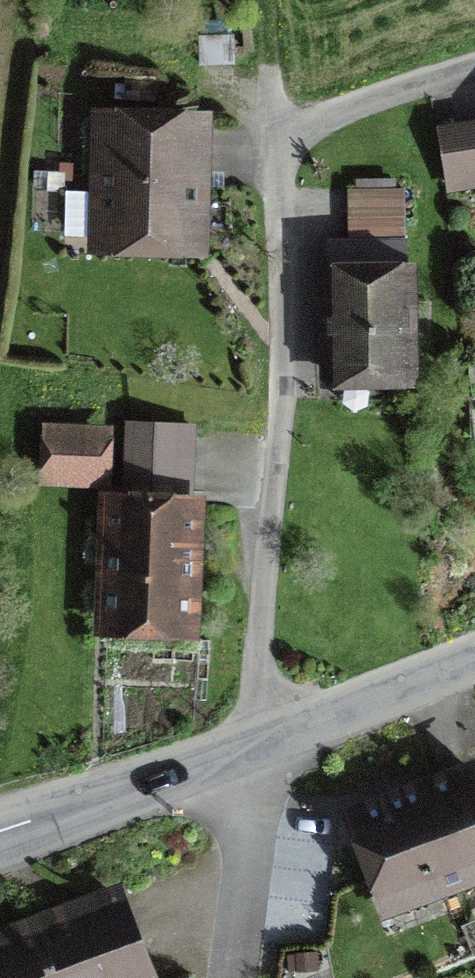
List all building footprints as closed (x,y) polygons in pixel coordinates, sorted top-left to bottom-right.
[(198,125),(105,122),(101,242),(194,245),(198,125)] [(450,186),(474,182),(474,125),(441,131),(450,186)] [(405,245),(328,246),(329,376),(406,375),(405,245)] [(192,493),(195,429),(134,426),(131,490),(192,493)] [(101,477),(102,436),(51,435),(50,475),(101,477)] [(108,623),(185,626),(190,503),(112,500),(108,623)] [(472,770),(353,815),(388,906),(474,873),(474,777),(472,770)] [(5,977),(148,977),(117,898),(0,943),(0,966),(5,977)]
